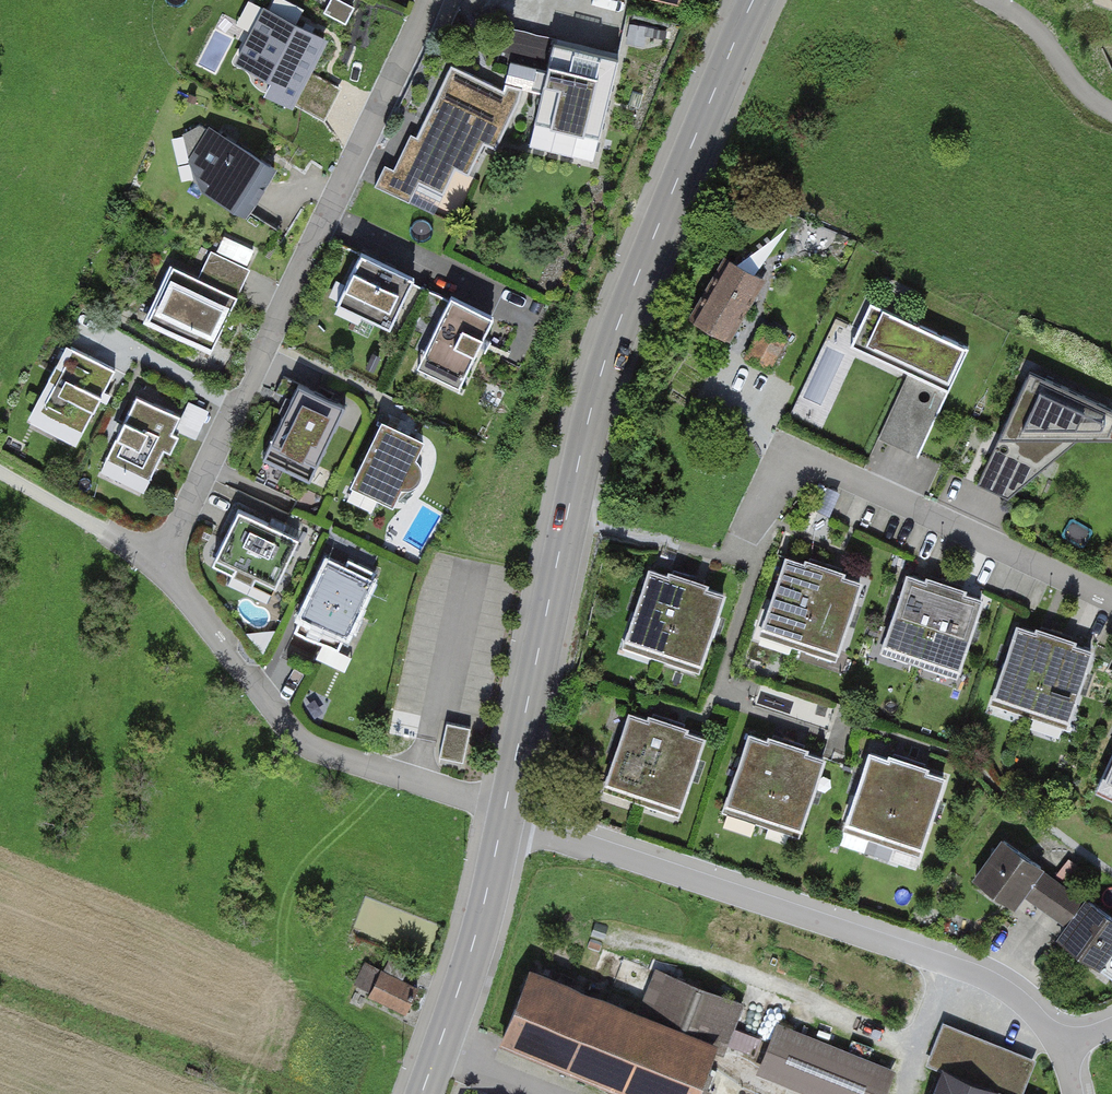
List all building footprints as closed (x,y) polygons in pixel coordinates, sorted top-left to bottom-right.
[(256,76),(297,95),(333,19),(293,0),(259,0),(236,49),(263,62),(256,76)] [(537,74),(546,38),(511,29),(502,65),(537,74)] [(593,161),(619,57),(550,40),(524,144),(593,161)] [(518,97),(451,65),(416,140),(409,137),(393,171),(385,167),(376,187),(409,202),(418,181),(441,192),(453,167),(466,173),(481,140),(494,146),(518,97)] [(245,219),(275,168),(199,124),(180,134),(197,193),(245,219)] [(250,271),(211,251),(198,277),(238,296),(250,271)] [(410,280),(358,255),(335,305),(386,329),(410,280)] [(765,283),(728,261),(695,319),(732,340),(765,283)] [(239,300),(172,267),(148,315),(216,347),(239,300)] [(460,397),(496,321),(448,298),(412,374),(460,397)] [(967,348),(880,308),(861,350),(947,390),(967,348)] [(760,318),(748,349),(777,360),(789,329),(760,318)] [(114,372),(69,348),(28,427),(73,450),(114,372)] [(1029,374),(977,485),(1008,499),(1076,440),(1111,441),(1111,413),(1029,374)] [(343,408),(297,387),(263,459),(309,481),(343,408)] [(139,500),(181,419),(139,397),(97,478),(139,500)] [(210,412),(190,402),(175,432),(195,441),(210,412)] [(423,445),(381,425),(351,489),(393,509),(401,492),(410,490),(416,484),(419,473),(414,465),(423,445)] [(297,541),(235,511),(212,559),(274,589),(297,541)] [(825,569),(787,556),(760,632),(799,645),(825,569)] [(293,635),(336,654),(373,573),(348,561),(343,572),(326,564),(293,635)] [(864,583),(825,569),(799,645),(837,659),(864,583)] [(686,583),(648,571),(624,644),(663,657),(686,583)] [(946,590),(908,578),(885,650),(923,662),(946,590)] [(725,596),(686,583),(663,657),(701,669),(725,596)] [(984,602),(946,590),(923,662),(961,674),(984,602)] [(993,703),(1031,716),(1057,641),(1020,628),(993,703)] [(1031,716),(1069,729),(1095,654),(1057,641),(1031,716)] [(665,730),(627,718),(606,786),(643,798),(665,730)] [(463,763),(470,731),(446,725),(439,758),(463,763)] [(703,743),(665,730),(643,798),(681,810),(703,743)] [(786,749),(748,737),(725,808),(763,820),(786,749)] [(824,761),(786,749),(763,820),(801,833),(824,761)] [(909,767),(871,754),(848,825),(887,838),(909,767)] [(1094,797),(1111,805),(1111,757),(1094,797)] [(948,779),(909,767),(887,838),(925,850),(948,779)] [(1069,890),(1004,844),(978,881),(1022,912),(1029,901),(1050,916),(1069,890)] [(1069,890),(1050,916),(1067,928),(1058,942),(1100,971),(1111,954),(1111,920),(1069,890)] [(417,989),(380,971),(367,997),(404,1015),(417,989)] [(500,1042),(628,1093),(709,1093),(744,1008),(655,972),(635,1019),(527,975),(500,1042)] [(940,1019),(924,1059),(1011,1093),(1021,1093),(1035,1057),(940,1019)] [(757,1076),(803,1093),(883,1093),(892,1069),(776,1025),(757,1076)] [(996,1093),(942,1072),(933,1093),(996,1093)]
